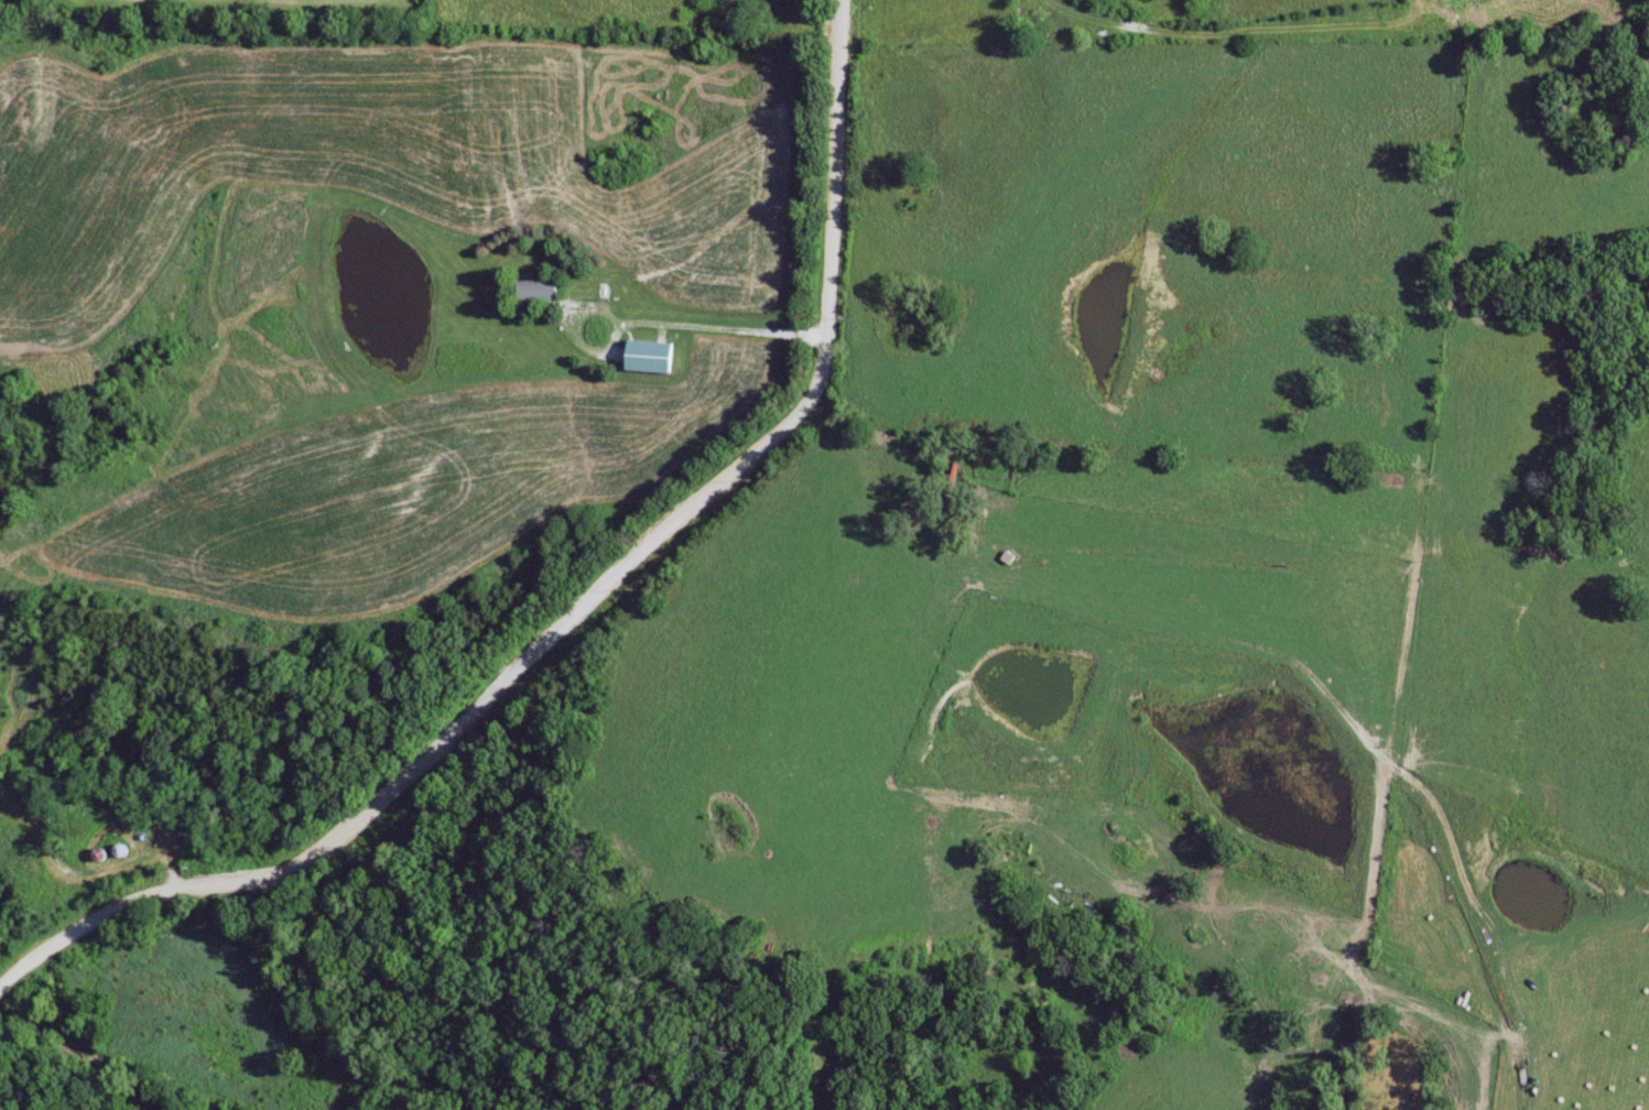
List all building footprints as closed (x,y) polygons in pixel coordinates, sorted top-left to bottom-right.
[(561,303),(561,281),(523,281),(523,303),(561,303)] [(678,374),(679,343),(632,341),(631,372),(678,374)]
